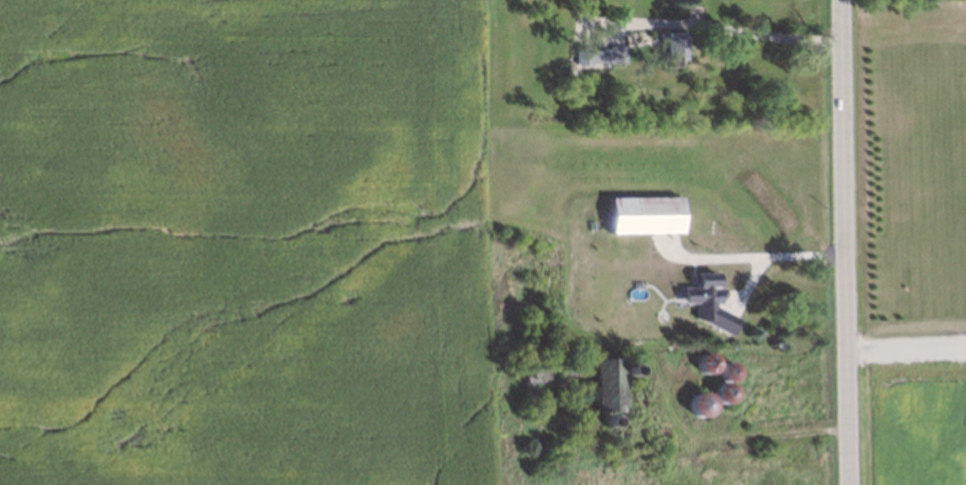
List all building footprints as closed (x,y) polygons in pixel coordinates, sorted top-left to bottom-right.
[(659,30),(681,30),(681,57),(675,57),(675,64),(665,64),(665,57),(659,57),(659,30)] [(574,46),(623,46),(623,63),(588,63),(588,65),(573,65),(574,46)] [(604,232),(603,194),(676,193),(676,231),(604,232)] [(695,311),(695,287),(691,287),(691,273),(711,273),(711,291),(707,291),(707,302),(703,302),(703,311),(695,311)] [(688,344),(679,344),(680,336),(689,337),(688,344)] [(664,350),(664,342),(673,342),(673,350),(664,350)] [(575,421),(574,389),(563,390),(563,382),(523,384),(522,363),(588,360),(588,354),(612,353),(614,408),(590,408),(591,421),(575,421)] [(703,359),(708,361),(712,365),(713,370),(712,373),(710,376),(706,379),(702,380),(699,379),(696,377),(694,374),(693,369),(694,364),(696,361),(699,360),(703,359)] [(725,368),(730,369),(733,373),(734,376),(734,380),(732,384),(728,387),(724,388),(721,387),(718,385),(716,382),(715,377),(715,374),(718,370),(721,368),(725,368)] [(621,369),(624,370),(627,373),(627,377),(626,380),(623,382),(619,382),(616,380),(615,376),(615,374),(617,371),(621,369)] [(719,390),(724,392),(728,396),(729,401),(729,405),(727,408),(724,410),(720,412),(715,411),(710,408),(709,404),(708,401),(710,395),(712,393),(715,391),(719,390)] [(696,399),(703,401),(708,406),(709,413),(708,417),(706,421),(700,425),(695,426),(691,425),(687,422),(684,419),(682,412),(683,407),(687,402),(692,400),(696,399)] [(599,421),(602,422),(604,425),(604,428),(603,431),(599,433),(596,433),(593,430),(593,427),(595,423),(599,421)]
